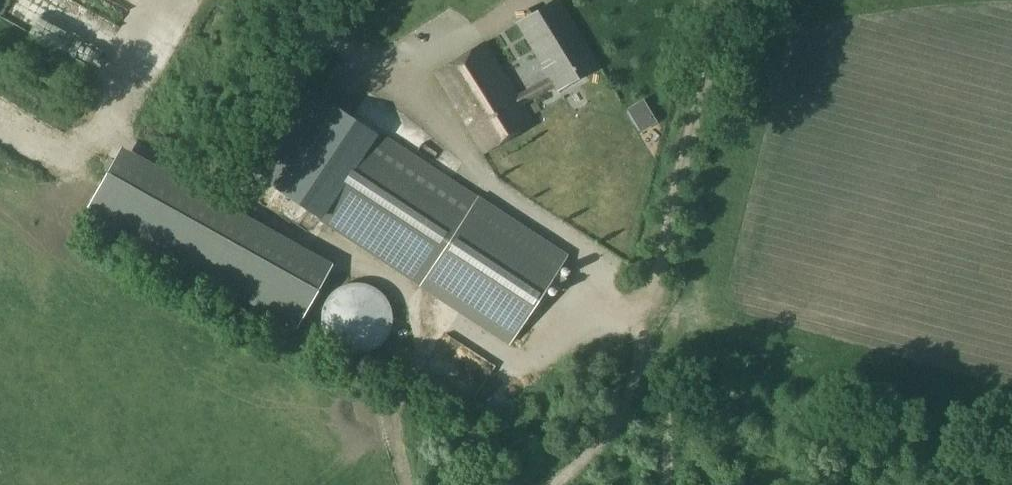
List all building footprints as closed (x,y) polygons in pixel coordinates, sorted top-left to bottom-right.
[(603,67),(561,0),(554,0),(520,22),(564,90),(603,67)] [(484,152),(534,122),(485,43),(437,73),(484,152)] [(567,259),(308,91),(257,168),(512,343),(567,259)] [(334,265),(123,147),(87,210),(298,329),(334,265)] [(323,314),(323,317),(323,320),(323,323),(324,326),(325,329),(326,332),(327,335),(329,338),(331,340),(333,342),(335,345),(337,347),(340,348),(343,350),(345,351),(348,352),(351,353),(354,353),(357,353),(360,353),(363,353),(366,352),(369,352),(372,351),(375,349),(377,348),(380,346),(382,344),(384,342),(386,340),(388,337),(389,335),(391,332),(392,329),(392,326),(393,323),(393,320),(393,317),(393,314),(392,311),(392,308),(391,306),(390,303),(388,300),(386,298),(385,295),(382,293),(380,291),(378,289),(375,288),(374,287),(373,287),(372,286),(371,286),(370,286),(369,285),(366,284),(363,284),(360,283),(357,283),(354,284),(351,284),(348,285),(345,286),(342,287),(339,289),(337,291),(335,293),(332,295),(330,297),(329,300),(327,302),(326,305),(325,308),(324,311),(323,314)]
